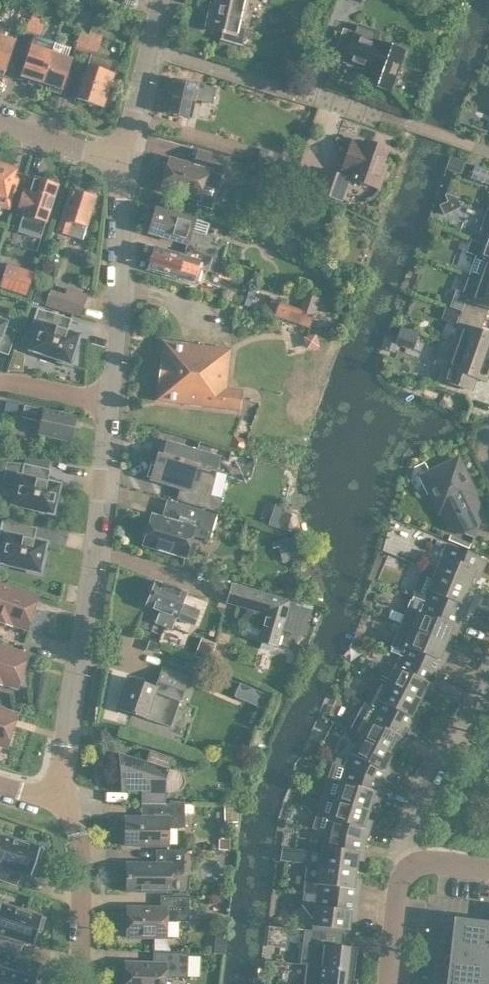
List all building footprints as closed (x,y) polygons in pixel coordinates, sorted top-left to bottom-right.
[(212,11),(208,10),(204,26),(220,30),(219,38),(240,42),(244,22),(237,20),(238,16),(241,17),(245,0),(214,0),(212,11)] [(30,42),(20,74),(30,77),(29,80),(40,84),(41,81),(51,49),(54,39),(40,35),(44,23),(39,21),(41,17),(30,14),(29,18),(25,32),(33,34),(30,42)] [(22,15),(17,29),(25,32),(29,18),(22,15)] [(377,38),(380,30),(357,21),(343,58),(358,64),(359,63),(366,65),(362,78),(390,88),(404,48),(377,38)] [(3,72),(15,37),(7,35),(9,28),(0,25),(0,71),(3,72)] [(74,47),(82,50),(87,33),(80,30),(74,47)] [(86,62),(75,96),(102,105),(117,60),(94,53),(100,34),(88,30),(87,33),(82,50),(90,53),(86,62)] [(51,49),(41,81),(51,84),(50,87),(61,91),(72,56),(51,49)] [(189,116),(193,97),(213,101),(216,86),(197,82),(196,82),(171,77),(164,110),(189,116)] [(341,166),(339,173),(322,166),(314,188),(339,197),(346,177),(351,178),(351,176),(377,186),(385,163),(381,161),(387,146),(364,138),(362,142),(351,138),(341,166)] [(257,158),(287,167),(291,155),(261,146),(257,158)] [(167,157),(159,188),(196,198),(194,204),(210,208),(219,172),(221,173),(225,157),(196,150),(193,164),(167,157)] [(473,163),(469,176),(488,183),(488,169),(473,163)] [(0,164),(0,204),(6,206),(15,179),(9,177),(12,168),(0,164)] [(22,187),(14,213),(20,215),(17,226),(40,234),(44,222),(57,183),(34,175),(29,189),(22,187)] [(56,230),(81,238),(95,195),(70,187),(56,230)] [(459,204),(455,195),(444,191),(444,193),(446,199),(449,197),(454,207),(459,204)] [(484,242),(488,244),(488,207),(488,206),(481,227),(482,228),(478,240),(484,242)] [(205,232),(208,221),(156,207),(155,209),(151,208),(148,218),(151,221),(148,231),(180,240),(180,239),(186,240),(185,246),(206,252),(218,256),(221,257),(225,244),(210,240),(211,234),(205,232)] [(436,234),(439,225),(427,221),(424,230),(436,234)] [(488,281),(488,244),(484,242),(478,240),(470,237),(465,251),(475,255),(469,274),(488,281)] [(148,254),(147,260),(149,267),(178,275),(182,261),(214,270),(218,256),(206,252),(185,246),(183,252),(154,244),(151,254),(148,254)] [(0,279),(0,285),(24,293),(30,274),(5,265),(0,279)] [(484,317),(488,306),(488,281),(469,274),(463,291),(457,288),(451,305),(460,309),(484,317)] [(46,304),(76,314),(79,315),(86,294),(67,288),(64,298),(49,293),(46,304)] [(46,293),(35,289),(32,298),(43,302),(46,293)] [(279,300),(274,314),(310,327),(321,297),(304,292),(299,307),(279,300)] [(56,359),(70,364),(78,342),(75,341),(78,332),(66,328),(70,317),(36,306),(28,330),(34,332),(29,348),(56,357),(56,359)] [(455,344),(488,356),(488,331),(480,328),(484,317),(460,309),(456,321),(462,323),(455,344)] [(7,353),(15,327),(4,323),(5,320),(0,318),(0,351),(7,353)] [(407,344),(412,330),(399,325),(394,340),(407,344)] [(163,339),(156,398),(239,408),(242,388),(226,386),(230,347),(163,339)] [(455,344),(442,339),(434,361),(441,363),(437,375),(460,384),(462,378),(472,380),(473,376),(485,380),(488,369),(488,368),(487,367),(488,362),(488,356),(455,344)] [(2,408),(15,410),(17,400),(4,397),(2,408)] [(41,419),(38,431),(69,438),(74,415),(24,404),(21,415),(41,419)] [(246,438),(233,433),(229,443),(242,448),(246,438)] [(150,463),(147,474),(149,475),(149,477),(181,487),(178,497),(206,505),(219,509),(222,499),(208,495),(215,469),(219,454),(201,449),(170,440),(166,453),(157,451),(153,464),(150,463)] [(469,478),(469,477),(469,476),(469,475),(468,473),(468,472),(467,471),(466,470),(465,469),(463,468),(457,456),(420,474),(438,510),(441,509),(449,526),(473,534),(481,510),(476,500),(473,502),(470,495),(475,492),(469,479),(469,478)] [(38,511),(54,515),(59,492),(56,492),(58,482),(46,479),(49,467),(23,461),(22,466),(5,462),(1,481),(15,485),(11,502),(39,509),(38,511)] [(152,512),(142,543),(184,555),(191,533),(208,538),(216,512),(178,501),(172,518),(152,512)] [(291,513),(282,510),(283,505),(275,502),(268,524),(285,530),(291,513)] [(1,517),(0,521),(0,544),(1,544),(0,548),(0,561),(26,567),(25,569),(40,573),(45,550),(43,550),(45,540),(33,537),(35,525),(1,517)] [(285,541),(289,557),(301,554),(295,532),(276,538),(277,544),(285,541)] [(446,542),(434,571),(468,584),(473,572),(478,574),(485,558),(446,542)] [(468,584),(434,571),(422,566),(411,593),(423,598),(462,614),(468,599),(463,597),(468,584)] [(185,591),(155,579),(153,582),(150,583),(147,589),(149,594),(145,603),(159,609),(154,620),(171,626),(175,615),(193,622),(198,608),(181,601),(185,591)] [(5,622),(5,621),(19,626),(27,604),(24,603),(27,596),(29,597),(31,591),(9,584),(9,583),(0,580),(0,620),(5,622)] [(289,598),(231,582),(226,600),(248,606),(244,621),(261,626),(258,638),(276,643),(289,598)] [(456,630),(462,614),(423,598),(411,593),(400,621),(445,640),(450,627),(456,630)] [(389,648),(400,654),(438,672),(445,654),(440,652),(445,640),(400,621),(389,648)] [(200,636),(193,655),(208,661),(214,642),(200,636)] [(9,685),(16,663),(14,662),(16,655),(19,656),(20,650),(0,644),(0,682),(9,685)] [(438,672),(400,654),(386,681),(418,697),(425,685),(430,688),(438,672)] [(154,684),(129,676),(118,707),(170,725),(188,674),(161,665),(154,684)] [(362,702),(410,727),(418,712),(412,710),(418,697),(386,681),(376,675),(362,702)] [(240,681),(234,694),(245,699),(250,686),(240,681)] [(403,742),(410,727),(362,702),(349,729),(359,734),(391,751),(397,739),(403,742)] [(5,746),(13,724),(11,723),(13,716),(15,717),(17,712),(0,706),(0,744),(5,746)] [(391,751),(359,734),(343,764),(383,781),(391,766),(385,763),(391,751)] [(140,789),(140,801),(164,801),(164,787),(169,787),(172,788),(174,788),(177,787),(179,786),(181,784),(183,780),(182,776),(181,774),(179,772),(177,771),(174,770),(172,770),(167,768),(172,755),(149,748),(145,759),(117,751),(121,789),(140,789)] [(383,781),(343,764),(333,760),(323,793),(333,797),(368,808),(372,795),(378,797),(383,781)] [(368,808),(333,797),(323,793),(312,827),(323,829),(365,838),(370,822),(364,821),(368,808)] [(167,843),(167,825),(183,826),(184,802),(154,801),(154,815),(124,815),(124,843),(167,843)] [(223,803),(224,820),(236,820),(235,803),(223,803)] [(365,838),(323,829),(319,863),(355,867),(357,854),(362,855),(365,838)] [(15,883),(19,870),(29,873),(33,859),(37,861),(42,847),(0,833),(0,878),(15,883)] [(217,848),(228,848),(228,837),(218,837),(217,848)] [(295,846),(282,844),(281,844),(280,857),(293,859),(295,846)] [(126,889),(169,889),(169,871),(183,872),(183,848),(155,847),(155,861),(126,861),(126,889)] [(307,861),(303,891),(357,898),(359,881),(353,880),(355,867),(319,863),(307,861)] [(355,914),(357,898),(303,891),(302,902),(312,915),(311,923),(347,928),(349,913),(355,914)] [(188,893),(160,893),(160,905),(126,905),(126,935),(166,935),(166,919),(188,919),(188,893)] [(19,948),(22,940),(31,942),(36,929),(39,930),(44,916),(0,902),(0,941),(19,948)] [(434,983),(486,983),(488,960),(488,921),(454,917),(452,936),(441,948),(436,964),(434,983)] [(309,963),(353,968),(356,945),(325,942),(327,930),(289,925),(288,940),(311,943),(309,963)] [(222,952),(224,936),(215,935),(214,951),(222,952)] [(9,983),(32,983),(34,977),(38,978),(43,964),(17,956),(19,948),(0,941),(0,981),(9,983)] [(164,975),(186,976),(187,950),(153,949),(152,960),(125,959),(124,983),(164,983),(164,975)] [(198,955),(187,954),(186,973),(197,973),(198,955)] [(353,968),(309,963),(306,962),(303,983),(294,982),(294,983),(351,983),(353,968)]
